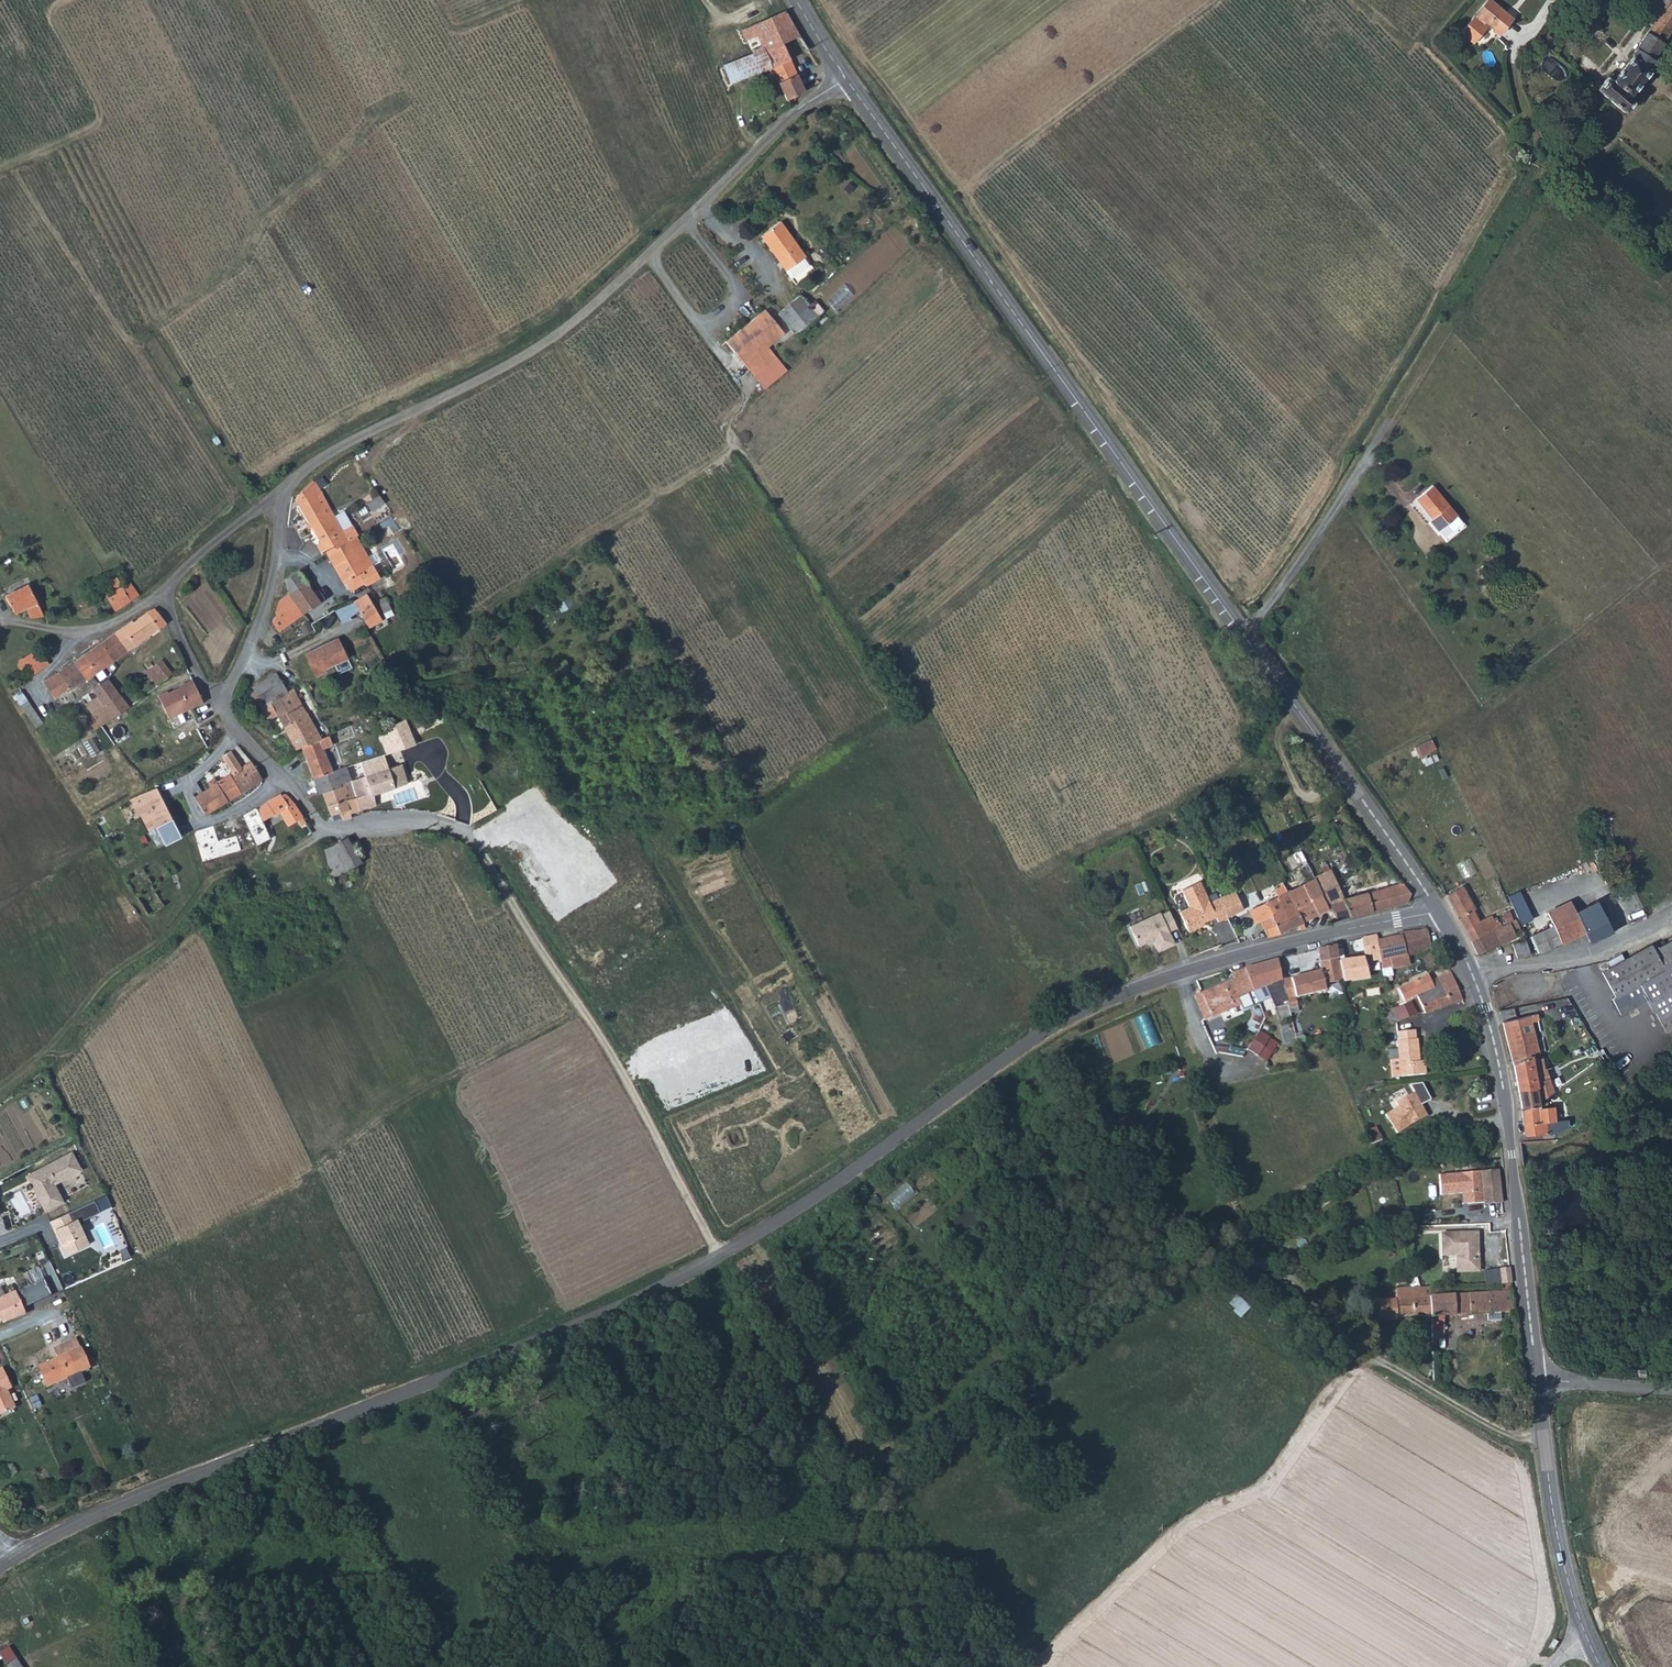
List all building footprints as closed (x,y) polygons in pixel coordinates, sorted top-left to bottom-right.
[(1459,33),(1472,44),(1486,29),(1482,26),(1484,23),(1498,35),(1512,19),(1489,0),(1488,0),(1475,15),(1476,16),(1474,19),(1473,18),(1459,33)] [(1596,88),(1611,101),(1624,112),(1634,100),(1629,96),(1656,63),(1652,59),(1671,31),(1671,0),(1670,0),(1668,2),(1666,0),(1642,0),(1661,13),(1630,55),(1631,56),(1610,80),(1605,77),(1596,88)] [(753,26),(742,31),(753,55),(783,44),(790,60),(794,58),(809,53),(807,49),(796,31),(787,13),(753,26)] [(1541,42),(1550,50),(1556,42),(1547,35),(1541,42)] [(726,39),(715,43),(721,61),(733,57),(726,39)] [(783,44),(753,55),(761,73),(761,74),(774,69),(789,107),(795,101),(794,99),(804,94),(790,60),(783,44)] [(732,84),(761,73),(753,55),(725,65),(732,84)] [(1524,153),(1516,144),(1507,153),(1515,162),(1524,153)] [(803,244),(785,218),(764,233),(799,281),(819,267),(803,244)] [(933,229),(924,235),(931,244),(940,238),(933,229)] [(815,316),(796,296),(777,314),(771,306),(765,310),(786,335),(791,329),(796,335),(815,316)] [(786,335),(765,310),(725,344),(753,378),(776,359),(768,350),(786,335)] [(335,527),(340,524),(332,510),(327,513),(317,495),(322,492),(315,478),(297,495),(297,499),(319,538),(335,527)] [(1463,522),(1430,483),(1423,489),(1456,529),(1463,522)] [(1428,518),(1445,538),(1456,529),(1423,489),(1413,497),(1429,517),(1428,518)] [(381,494),(367,503),(373,512),(387,503),(381,494)] [(345,544),(350,541),(340,524),(335,527),(345,544)] [(345,544),(335,527),(319,538),(322,543),(318,545),(323,553),(326,551),(328,554),(345,544)] [(328,554),(345,583),(352,579),(361,574),(366,584),(381,576),(357,536),(350,541),(345,544),(328,554)] [(288,594),(305,579),(298,569),(286,579),(288,594)] [(361,574),(352,579),(357,589),(366,584),(361,574)] [(314,592),(305,579),(288,594),(303,614),(325,597),(319,589),(314,592)] [(131,582),(123,587),(131,601),(139,596),(131,582)] [(32,617),(45,616),(39,604),(30,585),(7,597),(13,607),(17,613),(27,608),(32,617)] [(131,601),(123,587),(109,592),(117,613),(134,605),(131,601)] [(272,638),(303,614),(288,594),(280,601),(277,612),(278,614),(274,621),(270,634),(272,638)] [(355,602),(368,628),(382,621),(371,599),(366,598),(365,597),(355,602)] [(389,606),(386,598),(379,601),(382,609),(389,606)] [(106,640),(118,657),(167,623),(155,609),(147,613),(133,623),(132,621),(106,640)] [(307,634),(315,629),(310,621),(302,626),(307,634)] [(338,637),(307,652),(318,675),(327,670),(326,667),(347,658),(338,637)] [(106,640),(83,656),(95,673),(118,657),(106,640)] [(33,671),(35,673),(50,663),(40,649),(25,658),(24,657),(23,657),(20,659),(18,662),(27,676),(33,671)] [(267,665),(273,661),(270,654),(263,658),(267,665)] [(69,688),(71,690),(95,673),(83,656),(64,669),(44,682),(55,699),(69,688)] [(155,664),(147,671),(155,681),(161,676),(165,681),(174,673),(163,660),(155,665),(155,664)] [(292,698),(287,689),(276,673),(238,698),(251,714),(270,699),(285,728),(295,749),(301,747),(322,739),(298,695),(292,698)] [(159,686),(165,681),(161,676),(155,681),(159,686)] [(128,707),(119,694),(108,679),(93,689),(98,697),(87,705),(102,726),(128,707)] [(202,702),(192,679),(183,683),(183,685),(168,692),(167,691),(158,695),(169,718),(202,702)] [(293,686),(287,689),(292,698),(298,695),(293,686)] [(35,727),(43,723),(35,707),(27,711),(35,727)] [(322,739),(301,747),(314,778),(318,776),(333,771),(325,749),(334,745),(331,735),(322,739)] [(1418,754),(1423,765),(1440,756),(1435,746),(1418,754)] [(223,756),(232,772),(218,781),(229,800),(263,779),(252,763),(243,768),(232,750),(223,756)] [(399,764),(351,782),(361,808),(376,803),(373,795),(406,782),(399,764)] [(318,776),(324,793),(351,782),(348,771),(339,775),(337,769),(333,771),(318,776)] [(197,797),(206,814),(229,800),(218,781),(213,785),(196,797),(197,797)] [(355,810),(361,808),(351,782),(324,793),(323,793),(330,814),(339,811),(342,818),(356,815),(355,810)] [(142,817),(149,830),(155,827),(172,818),(156,787),(135,799),(139,806),(144,803),(150,813),(142,817)] [(299,819),(302,823),(306,821),(291,797),(286,794),(282,796),(281,794),(267,802),(276,816),(282,813),(290,825),(299,819)] [(1330,809),(1333,816),(1340,812),(1337,805),(1330,809)] [(231,822),(237,839),(244,858),(261,852),(259,847),(271,838),(257,807),(231,822)] [(172,818),(155,827),(165,845),(181,836),(172,818)] [(199,849),(219,844),(214,826),(195,830),(199,849)] [(331,877),(348,868),(350,867),(361,861),(347,837),(334,844),(340,853),(327,860),(331,877)] [(232,861),(244,858),(237,839),(226,842),(229,851),(232,861)] [(176,870),(172,864),(167,867),(171,874),(176,870)] [(1335,881),(1328,865),(1321,868),(1325,874),(1315,879),(1314,879),(1328,909),(1331,908),(1337,920),(1352,916),(1344,900),(1335,881)] [(348,868),(331,877),(339,892),(352,885),(348,877),(352,875),(348,868)] [(1315,915),(1324,911),(1328,909),(1314,879),(1306,884),(1303,878),(1298,880),(1315,915)] [(1297,887),(1287,892),(1301,922),(1312,917),(1315,915),(1298,880),(1295,882),(1297,887)] [(1218,922),(1227,918),(1218,899),(1210,903),(1200,882),(1182,890),(1190,907),(1180,912),(1189,932),(1199,927),(1198,925),(1216,917),(1218,922)] [(1272,915),(1259,921),(1266,935),(1267,938),(1280,934),(1280,932),(1297,924),(1301,922),(1287,892),(1278,896),(1275,889),(1278,888),(1277,884),(1276,883),(1267,888),(1268,892),(1263,895),(1266,902),(1272,915)] [(1404,883),(1369,893),(1374,910),(1405,903),(1409,891),(1404,883)] [(1479,954),(1517,938),(1516,936),(1513,930),(1520,927),(1517,919),(1514,920),(1507,924),(1502,926),(1501,922),(1496,924),(1492,916),(1479,921),(1474,910),(1475,909),(1464,887),(1445,896),(1456,915),(1479,954)] [(1352,916),(1374,910),(1369,893),(1344,900),(1352,916)] [(1592,903),(1590,900),(1573,909),(1575,915),(1553,926),(1562,944),(1586,932),(1611,920),(1612,920),(1605,903),(1602,898),(1592,903)] [(1575,915),(1573,909),(1569,901),(1546,912),(1553,926),(1575,915)] [(1266,902),(1253,908),(1259,921),(1272,915),(1266,902)] [(1170,932),(1178,928),(1170,911),(1162,915),(1161,913),(1131,927),(1140,946),(1154,940),(1159,952),(1176,944),(1170,932)] [(1591,943),(1617,931),(1611,920),(1586,932),(1591,943)] [(1266,935),(1259,921),(1250,925),(1255,938),(1266,935)] [(1552,949),(1562,944),(1553,926),(1542,931),(1552,949)] [(1382,961),(1383,969),(1392,965),(1391,957),(1406,953),(1407,957),(1429,944),(1426,929),(1401,932),(1401,935),(1376,940),(1378,948),(1382,961)] [(1540,954),(1552,949),(1542,931),(1531,936),(1540,954)] [(1373,963),(1382,961),(1378,948),(1376,940),(1375,935),(1361,937),(1364,956),(1371,955),(1373,963)] [(1654,950),(1665,970),(1671,967),(1671,940),(1654,950)] [(1525,941),(1512,946),(1517,960),(1530,955),(1525,941)] [(1334,944),(1315,949),(1318,961),(1337,956),(1334,944)] [(1616,997),(1665,970),(1654,950),(1651,945),(1602,972),(1616,997)] [(1318,961),(1320,969),(1289,977),(1294,998),(1309,994),(1310,998),(1327,994),(1327,993),(1345,989),(1343,981),(1338,960),(1337,956),(1318,961)] [(1368,976),(1364,956),(1338,960),(1343,981),(1361,978),(1368,976)] [(1460,1000),(1454,985),(1464,981),(1454,956),(1448,958),(1443,960),(1448,973),(1430,981),(1427,975),(1410,983),(1426,1013),(1440,1008),(1455,1002),(1460,1000)] [(1261,988),(1281,979),(1276,959),(1230,971),(1233,978),(1200,993),(1193,995),(1205,1019),(1241,1004),(1239,1001),(1238,997),(1244,994),(1246,999),(1262,992),(1261,988)] [(1616,997),(1613,999),(1618,1008),(1644,994),(1664,1033),(1671,1029),(1671,967),(1665,970),(1616,997)] [(1530,1018),(1530,1016),(1529,1014),(1550,1008),(1541,977),(1521,983),(1518,973),(1504,975),(1508,991),(1513,1009),(1501,1012),(1505,1024),(1530,1018)] [(1490,982),(1496,995),(1508,991),(1504,975),(1490,982)] [(1289,977),(1285,978),(1281,979),(1286,1000),(1294,998),(1289,977)] [(1464,981),(1454,985),(1460,1000),(1470,996),(1464,981)] [(1501,1012),(1513,1009),(1508,991),(1496,995),(1501,1012)] [(1392,1026),(1417,1014),(1410,1002),(1397,1008),(1384,1010),(1391,1025),(1392,1026)] [(1531,1031),(1532,1034),(1544,1032),(1539,1014),(1530,1016),(1530,1018),(1505,1024),(1508,1036),(1531,1031)] [(1252,1015),(1246,1029),(1254,1032),(1260,1018),(1252,1015)] [(1388,1060),(1390,1078),(1424,1074),(1416,1030),(1394,1033),(1395,1041),(1394,1042),(1394,1059),(1388,1060)] [(1508,1036),(1515,1061),(1533,1055),(1547,1046),(1544,1032),(1532,1034),(1531,1031),(1508,1036)] [(1247,1049),(1251,1051),(1257,1055),(1267,1038),(1258,1032),(1247,1049)] [(1271,1051),(1276,1044),(1267,1038),(1257,1055),(1265,1061),(1270,1054),(1273,1057),(1275,1054),(1271,1051)] [(1590,1048),(1595,1054),(1600,1051),(1599,1050),(1596,1044),(1590,1048)] [(1604,1057),(1609,1053),(1605,1046),(1599,1050),(1600,1051),(1604,1057)] [(1533,1058),(1533,1055),(1515,1061),(1518,1072),(1520,1084),(1521,1090),(1540,1085),(1538,1078),(1538,1075),(1533,1058)] [(1556,1092),(1551,1075),(1538,1078),(1540,1085),(1521,1090),(1524,1109),(1541,1105),(1543,1105),(1542,1101),(1556,1092)] [(1393,1135),(1425,1117),(1412,1092),(1392,1102),(1395,1107),(1382,1115),(1393,1135)] [(1557,1107),(1541,1108),(1541,1105),(1524,1109),(1528,1134),(1530,1136),(1551,1134),(1549,1122),(1558,1121),(1557,1107)] [(69,1155),(25,1178),(27,1182),(30,1180),(34,1188),(31,1189),(43,1212),(60,1203),(51,1186),(77,1171),(69,1155)] [(1503,1202),(1500,1169),(1441,1174),(1442,1194),(1464,1192),(1465,1192),(1469,1196),(1470,1203),(1485,1202),(1485,1204),(1503,1202)] [(904,1182),(885,1199),(895,1210),(914,1194),(904,1182)] [(1403,1225),(1417,1224),(1416,1208),(1402,1208),(1403,1225)] [(68,1215),(48,1225),(52,1233),(65,1260),(88,1248),(75,1221),(72,1222),(68,1215)] [(1478,1232),(1442,1233),(1442,1255),(1456,1254),(1457,1272),(1479,1271),(1479,1256),(1477,1256),(1477,1251),(1479,1251),(1478,1232)] [(46,1278),(52,1292),(61,1288),(48,1261),(24,1272),(30,1285),(46,1278)] [(1511,1284),(1500,1284),(1501,1291),(1430,1296),(1431,1315),(1514,1311),(1511,1284)] [(1395,1298),(1389,1299),(1389,1309),(1395,1309),(1395,1315),(1409,1316),(1423,1316),(1431,1315),(1430,1296),(1430,1286),(1395,1289),(1395,1298)] [(0,1301),(0,1310),(6,1320),(11,1317),(9,1311),(14,1309),(17,1315),(26,1311),(25,1309),(22,1294),(0,1301)] [(1234,1295),(1225,1305),(1239,1317),(1248,1307),(1234,1295)] [(6,1321),(26,1313),(26,1311),(17,1315),(14,1309),(9,1311),(11,1317),(6,1320),(6,1321)] [(1430,1319),(1429,1339),(1441,1339),(1441,1319),(1430,1319)] [(1474,1330),(1464,1330),(1464,1341),(1474,1341),(1474,1330)] [(54,1348),(58,1359),(40,1367),(50,1387),(79,1374),(65,1343),(54,1348)] [(0,1370),(0,1416),(17,1408),(9,1390),(13,1388),(4,1368),(0,1370)] [(8,1665),(9,1666),(24,1666),(17,1658),(8,1665)]
